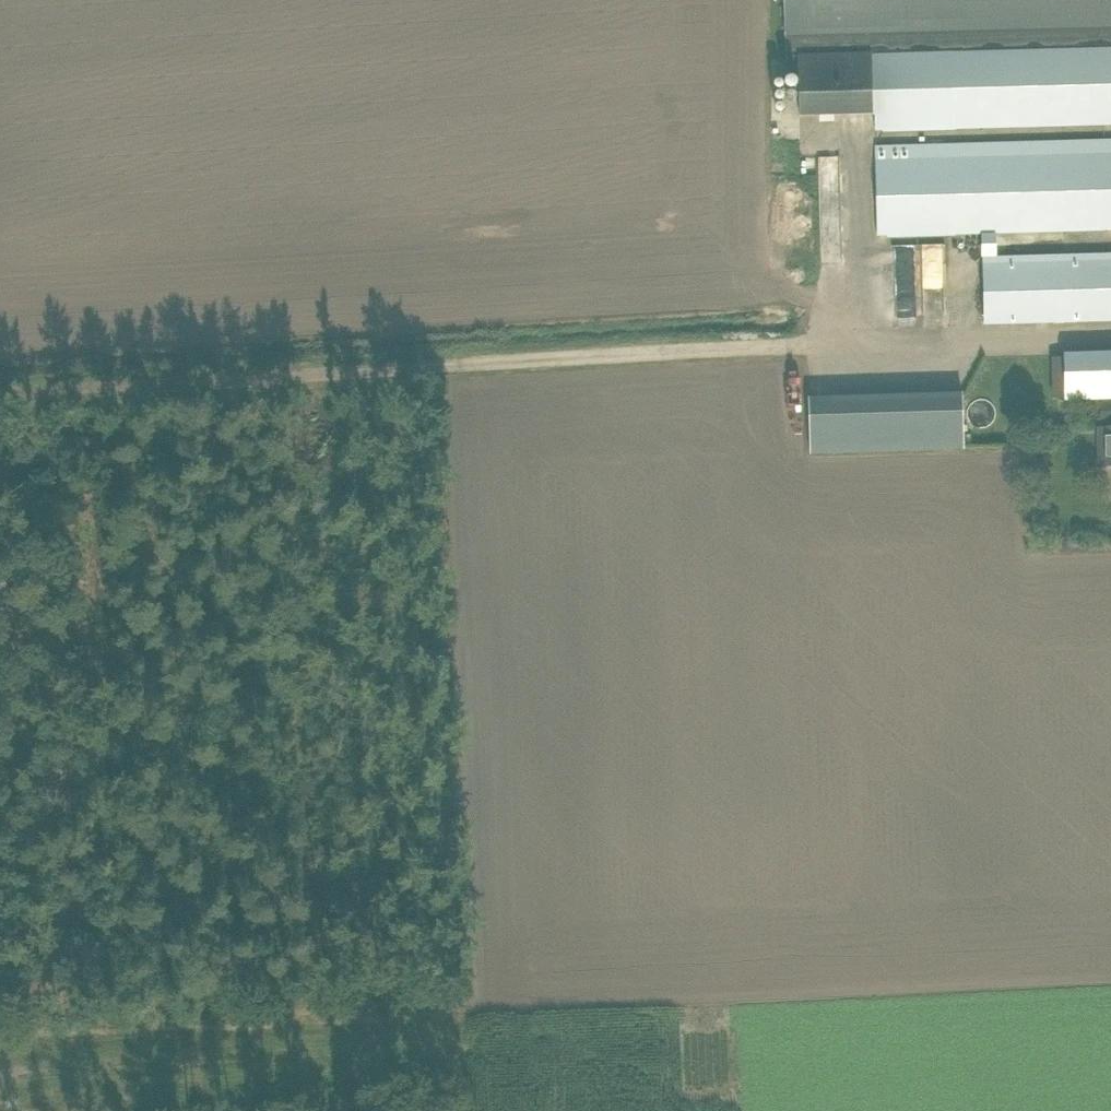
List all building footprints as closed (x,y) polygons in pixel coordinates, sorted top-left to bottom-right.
[(785,57),(796,57),(872,55),(1110,49),(1110,0),(783,0),(785,57)] [(875,130),(1110,124),(1110,49),(872,55),(874,113),(875,130)] [(874,113),(872,55),(796,57),(798,116),(874,113)] [(875,160),(877,236),(1110,230),(1110,154),(875,160)] [(944,242),(897,243),(898,312),(946,311),(944,242)] [(1110,321),(1110,254),(982,257),(984,324),(1110,321)] [(1067,354),(1068,400),(1110,399),(1110,353),(1067,354)] [(969,392),(814,392),(814,448),(969,448),(969,392)] [(1101,401),(1101,423),(1110,423),(1110,400),(1101,401)] [(1098,430),(1099,466),(1110,466),(1110,429),(1098,430)]
